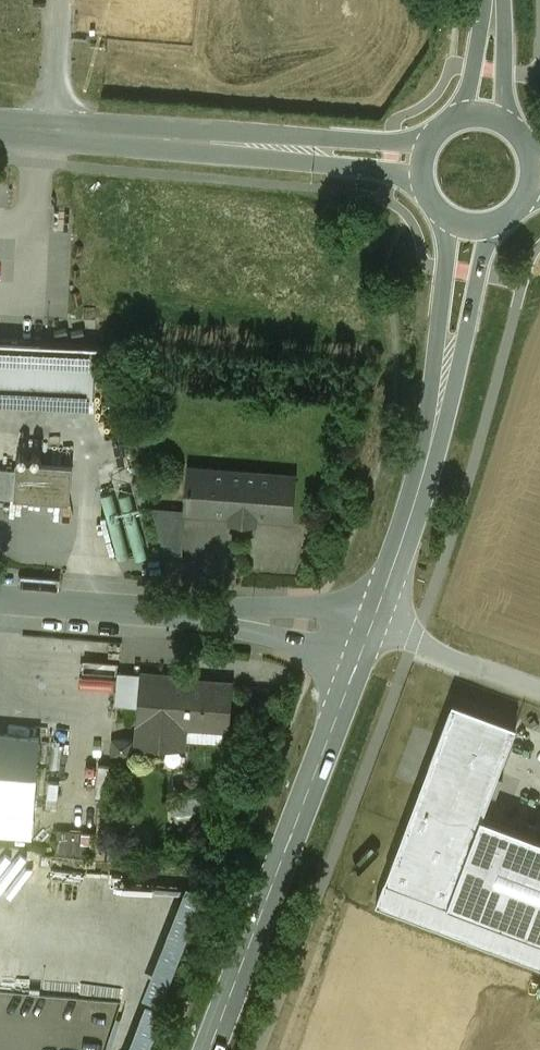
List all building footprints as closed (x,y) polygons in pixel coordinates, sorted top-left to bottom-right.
[(0,342),(0,395),(92,400),(95,347),(71,346),(0,342)] [(0,469),(0,498),(70,504),(73,467),(17,463),(16,470),(0,469)] [(295,478),(190,469),(187,510),(243,515),(243,521),(255,522),(255,516),(291,518),(295,478)] [(145,481),(133,484),(139,507),(151,504),(145,481)] [(144,675),(121,673),(118,704),(141,706),(143,682),(144,675)] [(191,686),(143,682),(141,706),(139,743),(165,746),(166,723),(228,728),(231,685),(192,681),(191,686)] [(451,694),(375,894),(539,954),(539,832),(483,811),(518,720),(451,694)] [(33,837),(40,737),(0,734),(0,834),(33,837)] [(97,852),(97,828),(62,827),(62,852),(97,852)] [(110,827),(99,827),(99,854),(110,854),(110,827)] [(156,881),(122,878),(121,897),(111,896),(109,915),(126,917),(125,927),(146,929),(145,947),(161,948),(162,930),(188,932),(191,894),(168,892),(167,901),(155,900),(156,881)]
